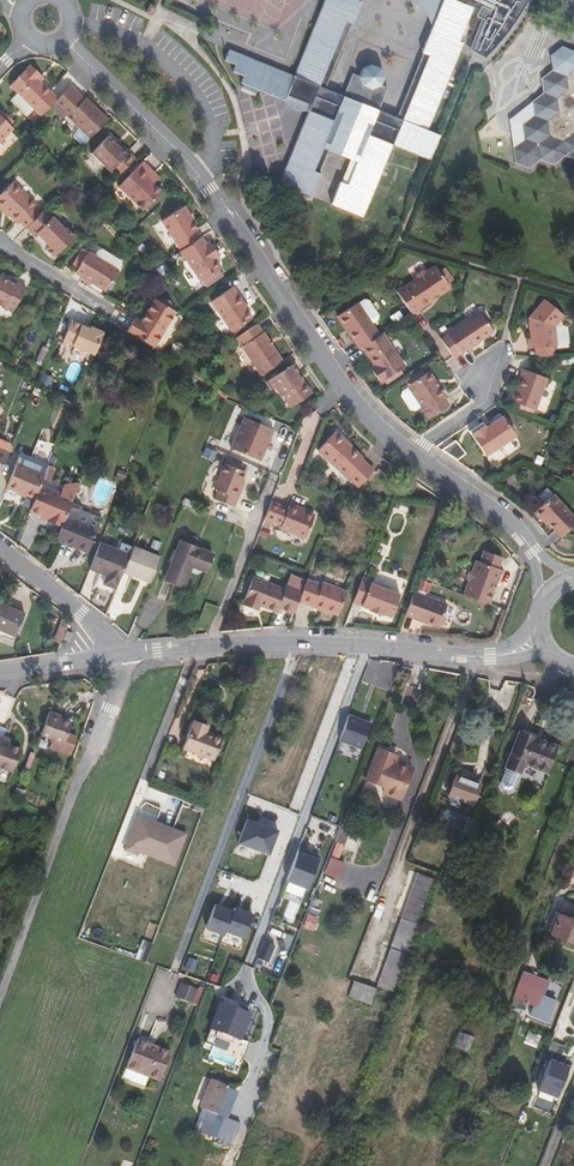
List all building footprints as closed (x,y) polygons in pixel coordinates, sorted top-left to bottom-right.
[(421,53),(423,53),(395,118),(378,111),(388,88),(381,85),(384,77),(379,68),(370,65),(362,69),(357,76),(351,75),(342,96),(325,89),(351,24),(352,25),(361,3),(355,0),(323,0),(292,76),(228,50),(224,61),(234,66),(232,72),(242,77),(240,83),(308,111),(279,183),(311,197),(321,174),(319,173),(328,151),(350,160),(342,182),(340,182),(330,204),(363,217),(392,146),(429,161),(439,135),(428,130),(462,44),(459,41),(475,3),(481,6),(477,14),(485,18),(474,49),(479,52),(486,56),(491,51),(495,46),(501,40),(505,36),(510,28),(517,19),(523,9),(528,0),(442,0),(421,53)] [(149,6),(146,13),(151,16),(155,8),(149,6)] [(561,47),(550,55),(552,70),(541,79),(542,93),(532,101),(533,115),(522,124),(524,140),(538,145),(540,159),(554,164),(564,156),(573,159),(573,51),(561,47)] [(33,124),(40,116),(53,103),(57,99),(37,80),(41,77),(31,66),(10,87),(17,94),(36,112),(29,120),(33,124)] [(84,100),(70,86),(57,99),(53,103),(90,138),(107,120),(86,99),(84,100)] [(36,112),(17,94),(11,101),(29,120),(36,112)] [(533,115),(532,101),(526,100),(519,123),(522,124),(533,115)] [(13,128),(11,127),(0,116),(0,141),(13,128)] [(135,159),(122,147),(119,149),(115,145),(108,138),(92,154),(116,178),(135,159)] [(149,180),(154,175),(142,164),(119,188),(143,211),(162,193),(154,184),(149,180)] [(159,180),(154,175),(149,180),(154,184),(159,180)] [(26,228),(39,214),(33,208),(36,205),(12,182),(10,184),(0,195),(0,203),(10,213),(9,215),(18,223),(19,222),(26,228)] [(10,184),(8,182),(0,189),(0,195),(10,184)] [(7,217),(9,215),(10,213),(0,203),(0,210),(7,217)] [(163,221),(182,249),(198,239),(193,233),(198,229),(194,222),(195,221),(186,207),(163,221)] [(65,229),(45,209),(39,214),(26,228),(36,238),(38,236),(49,246),(47,249),(46,249),(53,257),(74,236),(67,228),(65,229)] [(36,238),(47,249),(49,246),(38,236),(36,238)] [(180,251),(209,294),(230,280),(213,256),(217,253),(210,243),(206,245),(200,237),(198,239),(182,249),(180,251)] [(82,248),(78,255),(84,258),(88,252),(82,248)] [(106,289),(118,270),(88,252),(84,258),(78,255),(72,265),(78,269),(76,272),(85,277),(92,281),(106,289)] [(447,284),(446,283),(452,278),(443,265),(437,270),(434,266),(425,272),(422,270),(417,274),(417,277),(397,291),(412,313),(431,300),(429,297),(447,284)] [(18,284),(17,287),(10,283),(0,276),(0,304),(12,312),(27,290),(18,284)] [(449,287),(447,284),(429,297),(431,300),(449,287)] [(251,319),(244,309),(241,305),(244,304),(233,287),(212,302),(232,332),(251,319)] [(379,316),(370,301),(366,300),(359,305),(372,325),(379,320),(379,316)] [(536,348),(554,346),(558,345),(556,326),(565,315),(544,300),(529,318),(531,320),(532,329),(530,329),(530,338),(528,338),(529,348),(536,348)] [(134,320),(126,332),(138,339),(152,348),(174,312),(155,301),(141,323),(134,320)] [(337,316),(359,349),(362,347),(379,335),(372,325),(359,305),(357,303),(337,316)] [(454,357),(461,352),(462,353),(493,332),(479,312),(448,333),(449,334),(442,339),(454,357)] [(89,330),(90,327),(71,319),(70,322),(89,330)] [(94,355),(103,332),(90,327),(89,330),(70,322),(62,342),(94,355)] [(282,361),(256,324),(241,335),(247,344),(242,347),(261,376),(282,361)] [(404,366),(382,333),(379,335),(362,347),(374,365),(377,369),(374,372),(381,382),(404,366)] [(555,355),(554,346),(536,348),(536,357),(555,355)] [(44,363),(49,350),(41,347),(35,360),(44,363)] [(281,394),(290,407),(309,396),(310,391),(304,382),(301,382),(296,374),(297,372),(292,365),(266,382),(271,390),(275,388),(280,394),(281,394)] [(444,395),(438,386),(435,388),(425,373),(422,367),(406,378),(410,383),(407,385),(410,389),(424,409),(429,417),(447,405),(442,397),(444,395)] [(523,369),(511,400),(518,403),(515,408),(533,416),(535,410),(547,378),(523,369)] [(428,370),(425,373),(435,388),(438,386),(428,370)] [(424,409),(410,389),(401,395),(401,400),(411,415),(415,415),(424,409)] [(219,445),(248,457),(261,426),(232,414),(219,445)] [(469,431),(485,455),(514,435),(501,416),(484,428),(480,423),(478,424),(469,431)] [(347,476),(360,486),(373,470),(360,459),(361,457),(331,435),(317,454),(345,478),(347,476)] [(488,455),(494,464),(521,445),(515,436),(488,455)] [(8,452),(11,445),(0,441),(0,449),(8,452)] [(31,458),(28,467),(45,474),(48,465),(31,458)] [(45,474),(28,467),(17,462),(7,487),(34,499),(40,484),(45,474)] [(243,472),(222,463),(212,489),(215,491),(212,499),(232,507),(236,498),(233,497),(239,481),(243,472)] [(40,484),(48,487),(56,468),(49,464),(48,465),(45,474),(40,484)] [(236,498),(243,482),(239,481),(233,497),(236,498)] [(61,496),(72,501),(80,482),(66,483),(61,496)] [(47,519),(47,521),(58,526),(59,524),(62,526),(72,501),(61,496),(59,495),(60,493),(48,487),(40,484),(34,499),(29,511),(40,515),(47,519)] [(544,523),(547,522),(560,537),(573,525),(573,519),(553,496),(535,512),(544,523)] [(75,544),(74,547),(88,552),(103,517),(82,508),(83,506),(72,501),(62,526),(58,537),(75,544)] [(314,515),(304,511),(304,513),(289,507),(288,509),(271,502),(262,525),(270,528),(273,521),(281,525),(280,528),(305,538),(314,515)] [(290,504),(289,507),(304,513),(304,511),(304,510),(290,504)] [(259,533),(268,537),(271,529),(262,526),(259,533)] [(183,531),(164,579),(183,587),(192,567),(205,572),(213,553),(194,546),(198,537),(183,531)] [(57,540),(74,547),(75,544),(58,537),(57,540)] [(104,583),(116,588),(122,572),(129,554),(132,547),(121,542),(118,550),(100,542),(89,569),(106,576),(104,583)] [(122,572),(150,583),(161,557),(133,545),(132,547),(129,554),(122,572)] [(489,591),(496,570),(500,558),(481,551),(477,562),(475,562),(471,572),(468,574),(466,579),(468,581),(463,594),(488,604),(493,592),(489,591)] [(371,559),(367,569),(371,571),(376,572),(380,563),(371,559)] [(366,568),(363,577),(368,579),(371,571),(367,569),(366,568)] [(499,571),(496,570),(489,591),(493,592),(499,571)] [(368,579),(363,577),(353,602),(369,608),(368,610),(381,615),(381,613),(390,616),(398,594),(370,583),(371,580),(368,579)] [(298,600),(313,606),(315,603),(321,605),(338,612),(346,592),(321,582),(320,584),(306,579),(305,584),(301,594),(298,600)] [(416,589),(430,591),(431,582),(418,579),(416,589)] [(294,580),(290,590),(301,594),(305,584),(294,580)] [(279,607),(294,612),(298,600),(301,594),(290,590),(284,588),(282,592),(253,581),(243,604),(258,609),(260,605),(277,611),(279,607)] [(447,603),(414,590),(413,591),(404,615),(438,628),(439,626),(443,624),(445,619),(443,615),(447,603)] [(15,636),(24,612),(0,602),(0,630),(15,636)] [(58,643),(64,629),(57,626),(51,641),(58,643)] [(15,636),(0,630),(0,635),(13,641),(15,636)] [(71,633),(65,631),(62,639),(67,641),(71,633)] [(9,717),(13,697),(0,694),(0,716),(9,717)] [(57,714),(50,712),(42,734),(65,742),(71,723),(56,718),(57,714)] [(372,722),(350,713),(340,740),(362,748),(372,722)] [(192,722),(182,748),(213,760),(222,737),(208,731),(209,729),(192,722)] [(525,763),(547,771),(557,746),(519,732),(506,767),(521,772),(525,763)] [(0,767),(12,771),(21,743),(0,735),(0,769),(0,767)] [(366,776),(386,784),(396,759),(398,753),(378,746),(366,776)] [(412,765),(396,759),(386,784),(383,793),(399,799),(412,765)] [(447,796),(457,800),(466,778),(455,774),(447,796)] [(481,784),(466,778),(457,800),(473,805),(481,784)] [(466,817),(453,811),(449,822),(461,828),(466,817)] [(139,852),(174,866),(186,834),(173,829),(172,833),(149,824),(150,821),(137,816),(124,851),(137,856),(139,852)] [(247,816),(237,842),(270,854),(280,829),(247,816)] [(173,829),(150,821),(149,824),(172,833),(173,829)] [(343,828),(325,873),(333,876),(351,832),(343,828)] [(287,880),(307,888),(320,857),(299,849),(287,880)] [(417,873),(388,955),(397,958),(428,876),(417,873)] [(435,879),(428,876),(397,958),(385,988),(394,991),(435,879)] [(234,910),(215,903),(206,928),(224,934),(226,931),(234,910)] [(254,912),(235,906),(234,910),(226,931),(245,938),(254,912)] [(320,917),(308,912),(304,924),(315,928),(320,917)] [(573,943),(573,920),(559,914),(551,934),(573,943)] [(258,958),(268,962),(275,945),(265,941),(258,958)] [(377,986),(385,988),(397,958),(388,955),(377,986)] [(189,957),(183,970),(194,972),(198,961),(189,957)] [(524,971),(512,1004),(524,1009),(526,1002),(535,1006),(531,1015),(547,1022),(555,1000),(543,995),(549,981),(524,971)] [(350,996),(357,998),(363,983),(355,980),(350,996)] [(197,989),(182,983),(176,998),(191,1003),(197,989)] [(357,998),(366,1001),(372,986),(363,983),(357,998)] [(377,988),(372,986),(366,1001),(372,1003),(377,988)] [(219,1004),(210,1028),(241,1040),(250,1015),(219,1004)] [(474,1038),(459,1032),(453,1047),(469,1052),(474,1038)] [(138,1038),(136,1043),(152,1048),(154,1044),(138,1038)] [(171,1051),(154,1044),(152,1048),(136,1043),(127,1069),(160,1081),(171,1051)] [(557,1100),(569,1068),(550,1061),(538,1092),(557,1100)] [(203,1126),(212,1130),(229,1084),(212,1078),(200,1107),(207,1111),(202,1125),(203,1126)] [(483,1124),(472,1120),(467,1132),(479,1136),(483,1124)] [(200,1136),(208,1139),(212,1130),(203,1126),(200,1136)]
